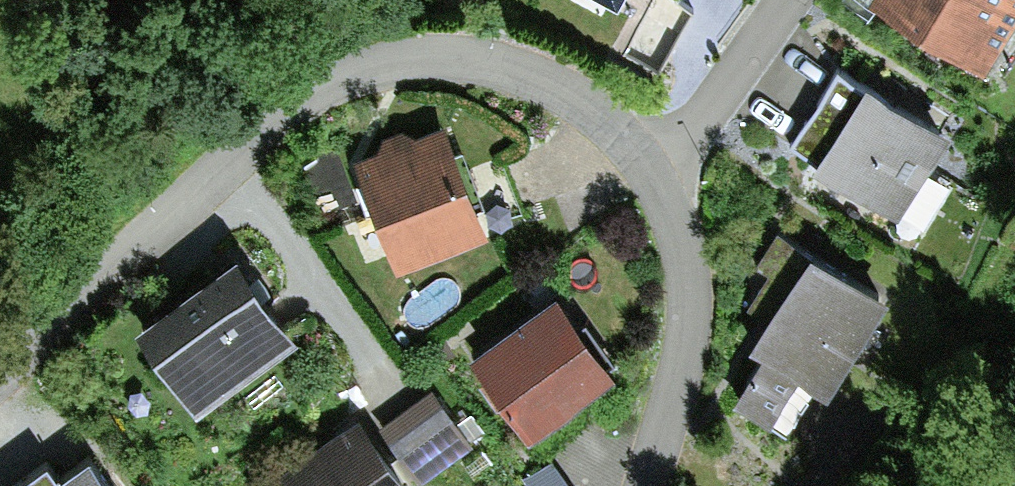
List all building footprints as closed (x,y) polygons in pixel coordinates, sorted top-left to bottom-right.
[(980,58),(1014,2),(1014,0),(886,0),(980,58)] [(895,207),(941,135),(840,71),(794,144),(895,207)] [(444,132),(364,163),(401,259),(481,229),(444,132)] [(880,299),(815,256),(756,343),(771,352),(740,398),(791,431),(880,299)] [(290,334),(236,260),(146,325),(200,399),(290,334)] [(556,300),(481,355),(532,425),(607,369),(556,300)] [(426,482),(482,443),(442,384),(385,423),(426,482)] [(262,485),(406,485),(357,418),(262,485)] [(536,485),(581,485),(560,456),(530,477),(536,485)] [(74,464),(45,485),(91,485),(74,464)] [(33,470),(12,485),(45,485),(33,470)]
